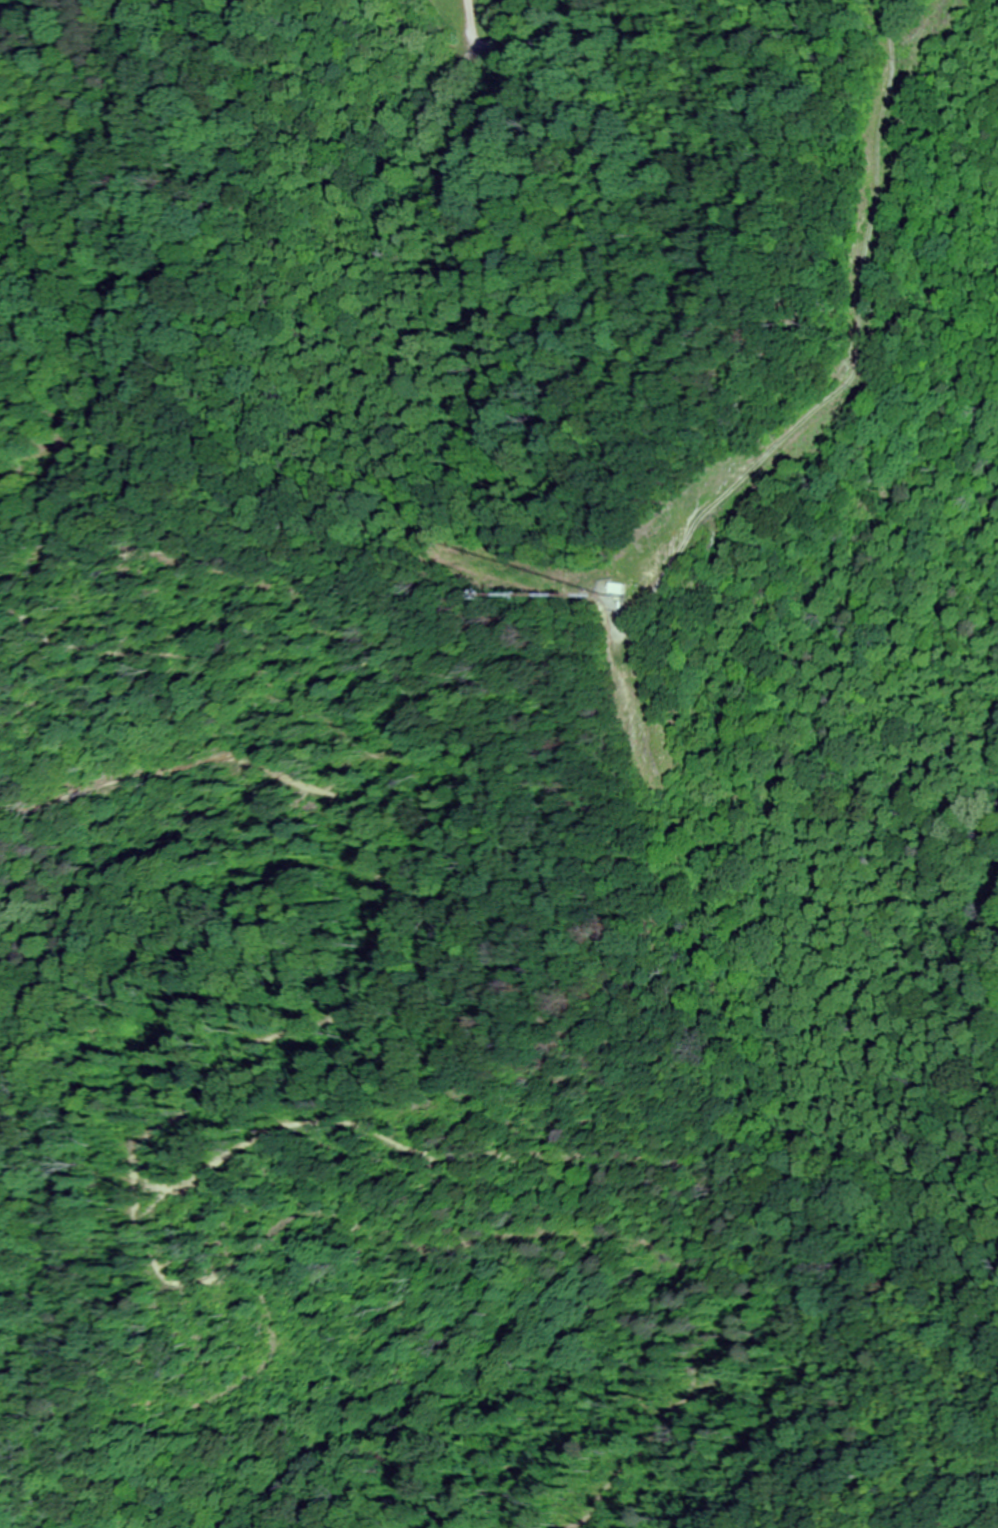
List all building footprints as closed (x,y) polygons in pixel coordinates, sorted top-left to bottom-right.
[(638,593),(638,584),(620,584),(620,593),(638,593)]
